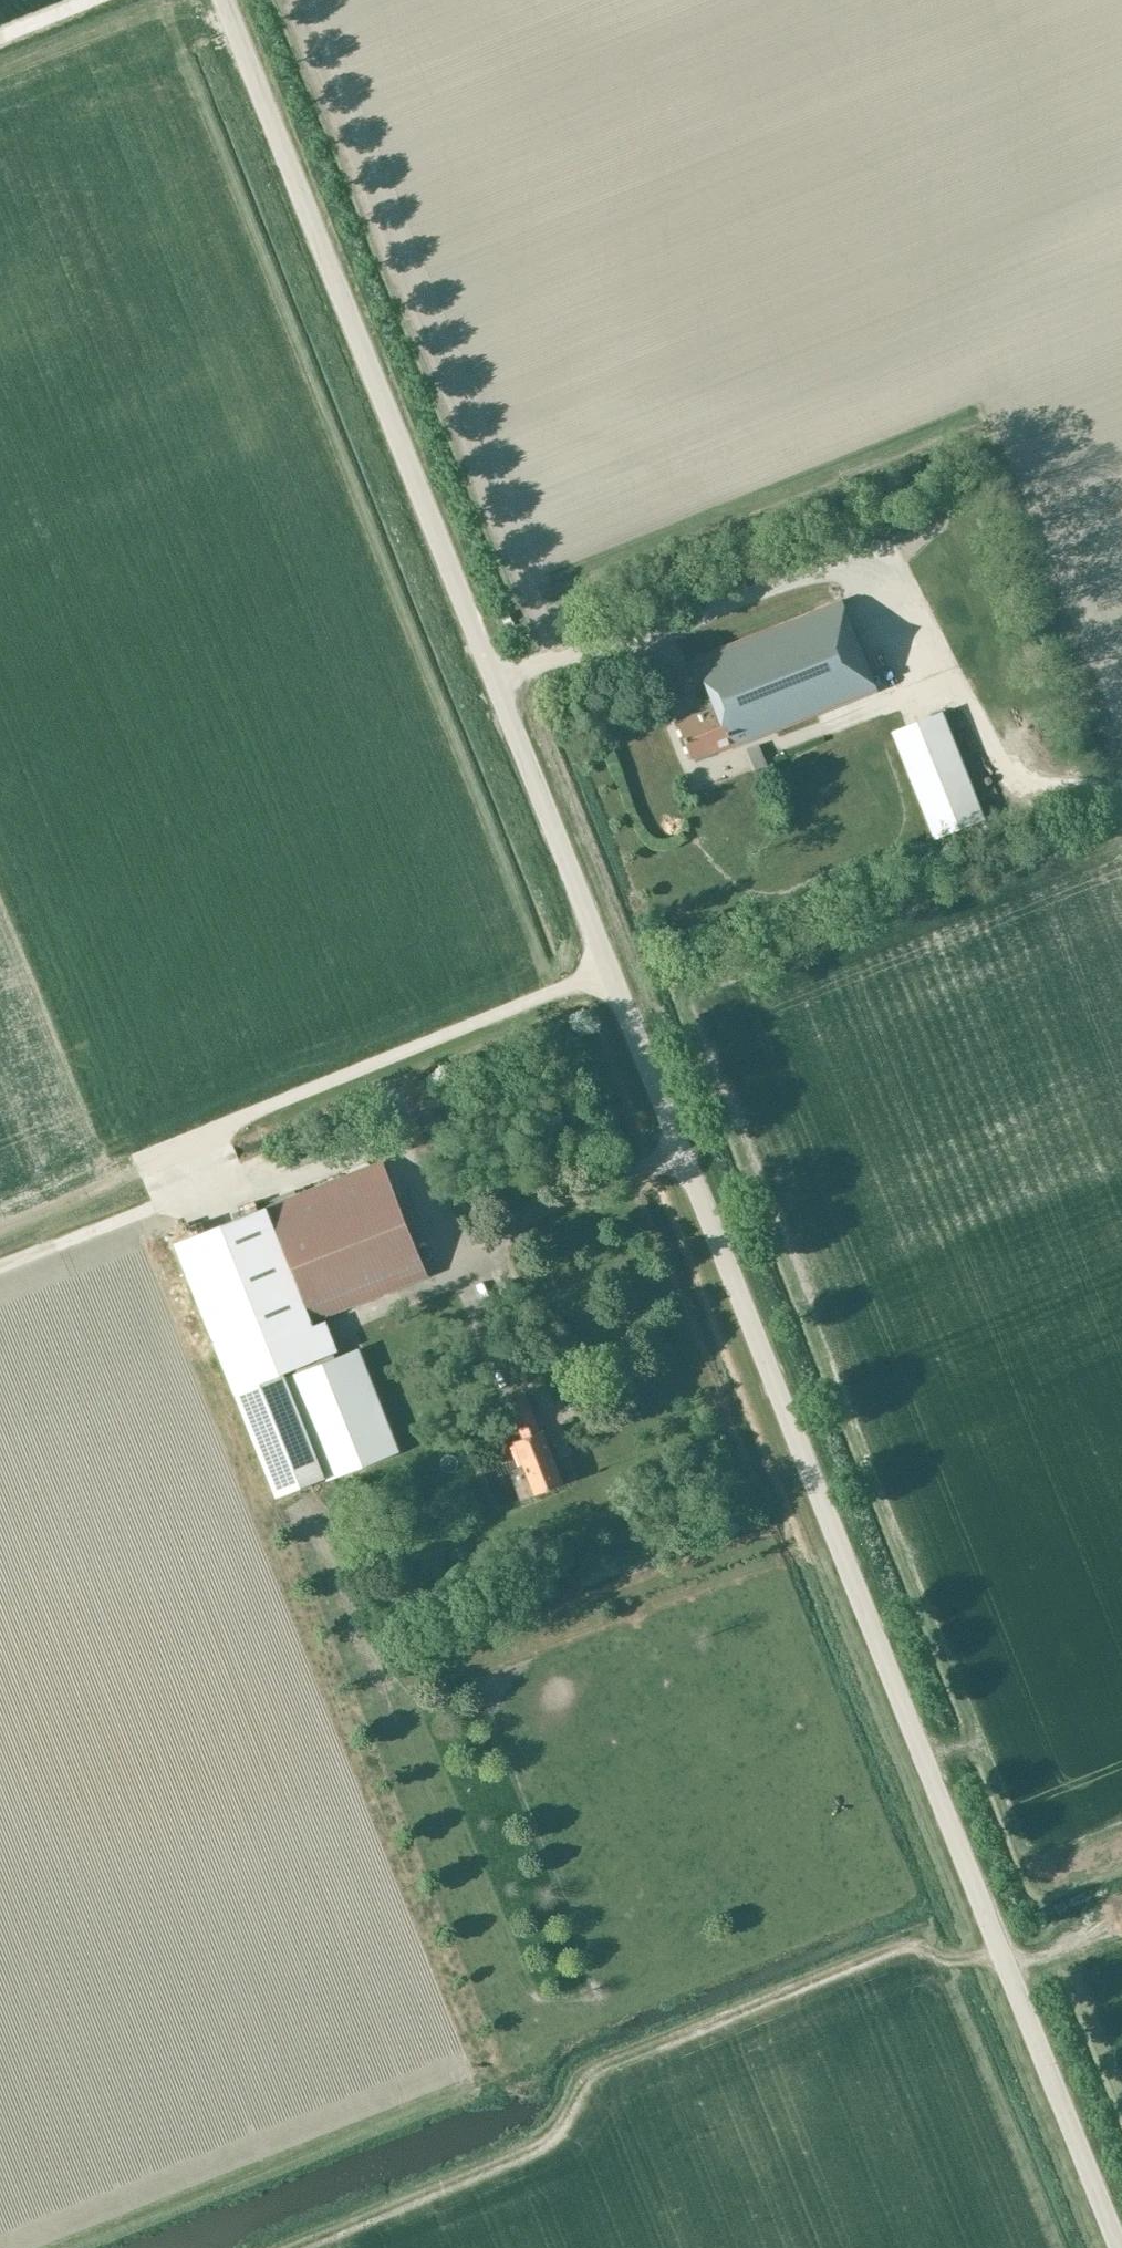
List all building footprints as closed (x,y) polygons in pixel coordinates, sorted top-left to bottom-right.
[(718,753),(880,689),(845,600),(697,659),(718,710),(679,727),(693,759),(716,750),(718,753)] [(987,817),(945,711),(892,732),(935,839),(987,817)] [(314,1326),(313,1323),(317,1321),(430,1276),(384,1160),(268,1204),(269,1207),(176,1243),(277,1499),(328,1478),(329,1480),(403,1450),(362,1347),(288,1377),(286,1373),(340,1351),(328,1321),(314,1326)] [(545,1430),(542,1431),(526,1394),(507,1401),(523,1439),(514,1442),(534,1496),(566,1483),(545,1430)] [(734,1482),(751,1469),(745,1459),(727,1472),(734,1482)]
